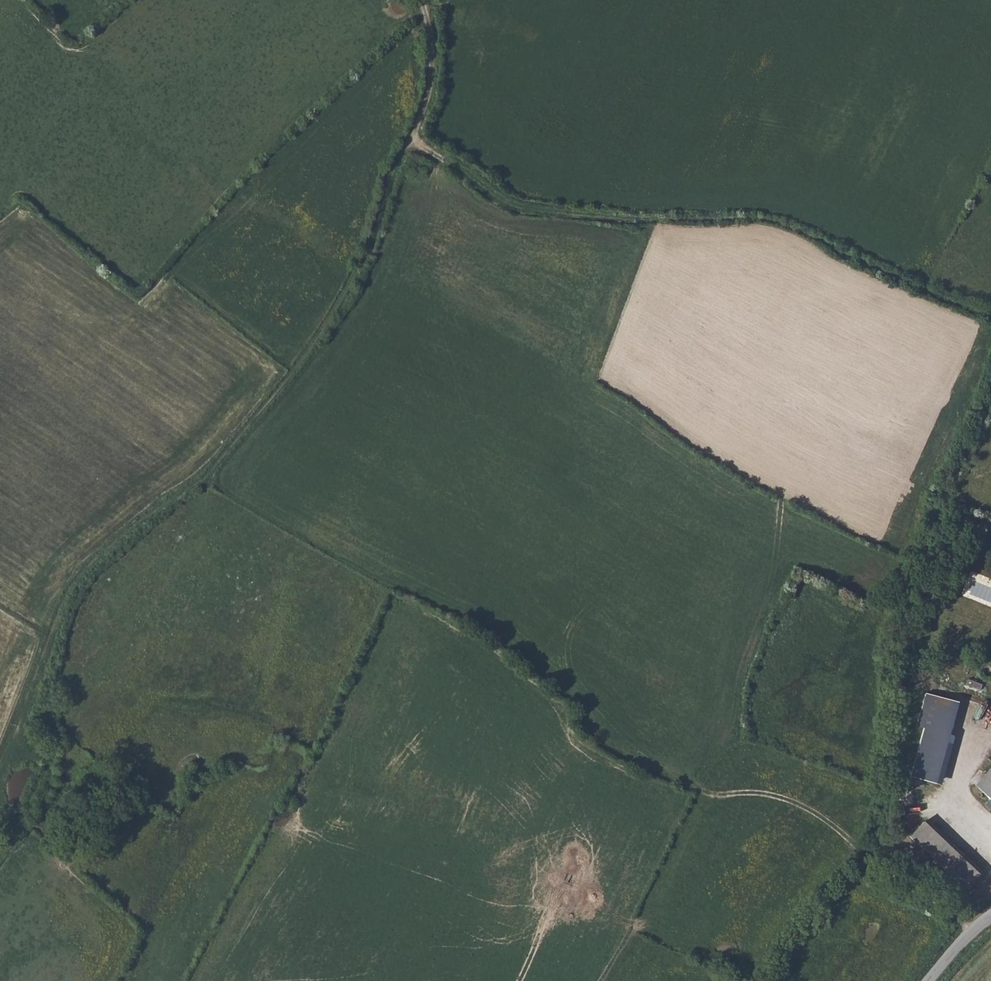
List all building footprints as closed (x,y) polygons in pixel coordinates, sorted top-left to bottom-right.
[(955,702),(926,693),(917,727),(922,728),(909,776),(933,783),(955,702)] [(985,796),(990,790),(990,767),(974,785),(985,796)] [(963,888),(980,871),(926,820),(909,838),(963,888)]
